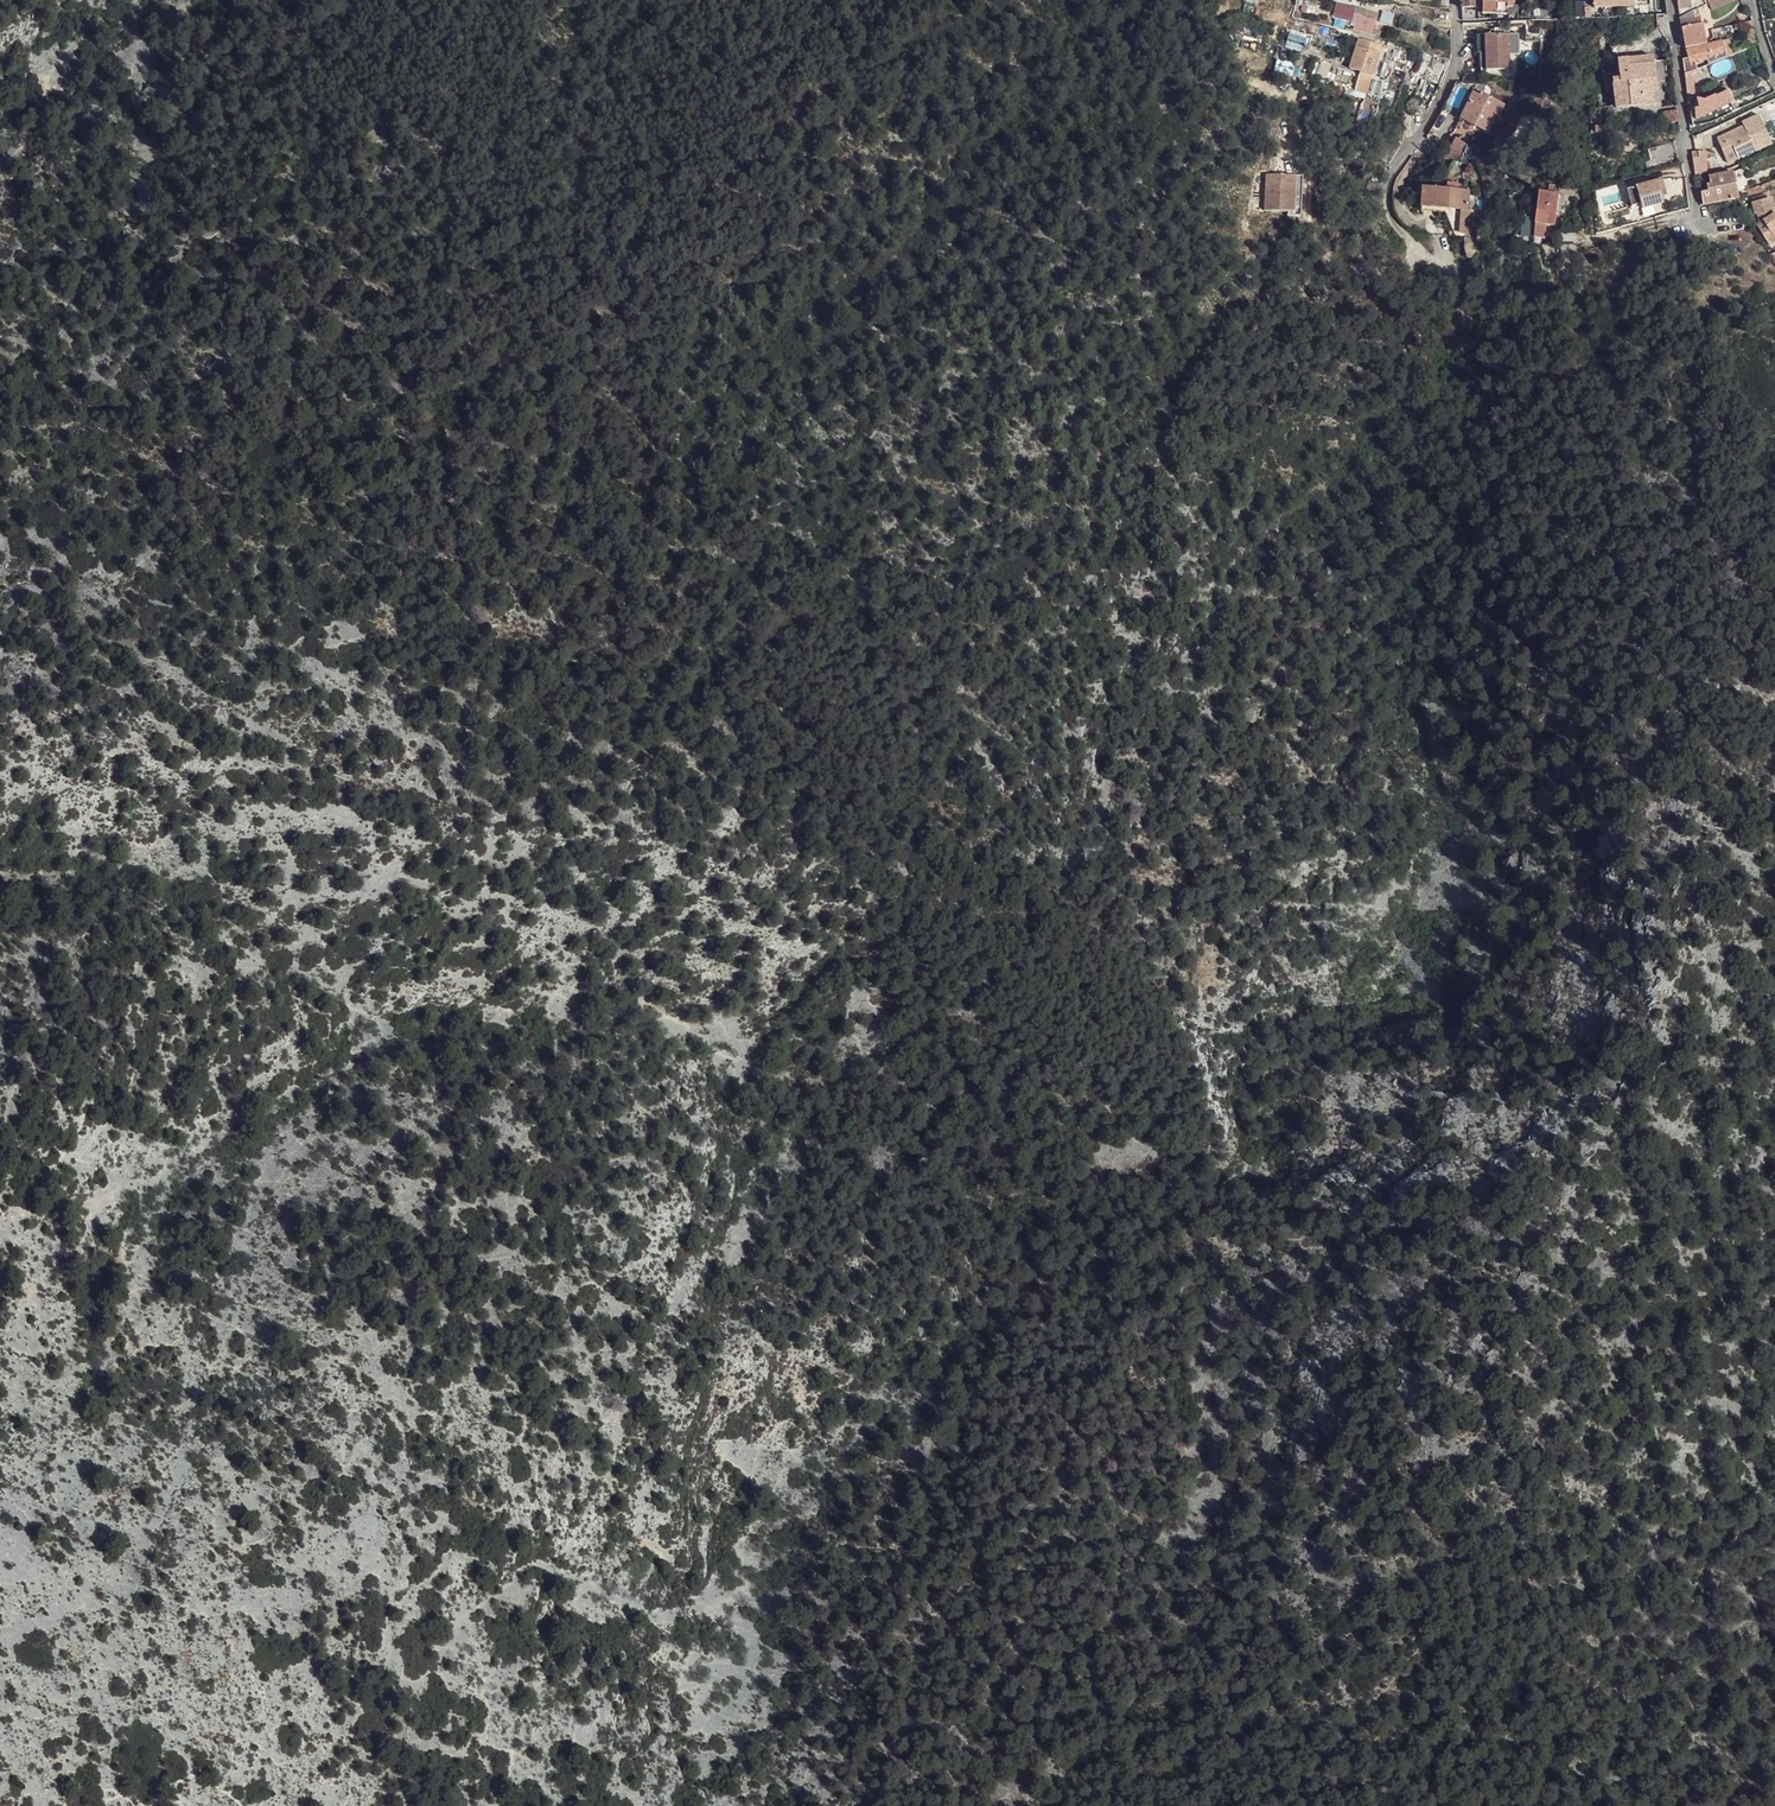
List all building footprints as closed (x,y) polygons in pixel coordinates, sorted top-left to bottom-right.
[(1300,1),(1299,5),(1304,6),(1303,10),(1305,11),(1305,12),(1308,12),(1318,14),(1320,0),(1300,0),(1300,1)] [(1479,0),(1462,0),(1462,9),(1476,9),(1480,9),(1479,0)] [(1679,20),(1693,12),(1693,10),(1711,0),(1677,0),(1678,10),(1679,20)] [(1708,4),(1712,12),(1739,0),(1716,0),(1708,4)] [(1337,10),(1336,17),(1353,21),(1352,24),(1357,26),(1356,28),(1374,34),(1381,14),(1358,6),(1357,8),(1339,3),(1337,10)] [(1476,9),(1462,9),(1463,21),(1476,21),(1476,9)] [(1681,31),(1685,50),(1694,47),(1693,39),(1702,36),(1704,45),(1706,44),(1702,25),(1701,26),(1698,10),(1693,12),(1679,20),(1682,30),(1681,31)] [(1397,15),(1385,11),(1381,22),(1394,26),(1397,15)] [(1734,28),(1735,33),(1745,31),(1750,49),(1758,46),(1755,38),(1754,33),(1754,32),(1752,22),(1747,23),(1742,25),(1742,26),(1734,28)] [(1484,35),(1484,71),(1507,71),(1508,36),(1484,35)] [(1704,45),(1702,36),(1693,39),(1694,47),(1704,45)] [(1385,47),(1360,40),(1351,68),(1363,72),(1357,90),(1370,95),(1385,47)] [(1728,42),(1722,43),(1726,59),(1733,56),(1728,42)] [(1706,60),(1708,67),(1723,60),(1726,59),(1722,43),(1706,48),(1709,59),(1706,60)] [(1709,59),(1706,48),(1695,51),(1686,53),(1687,56),(1688,62),(1689,65),(1695,63),(1703,61),(1706,60),(1709,59)] [(1606,54),(1607,65),(1644,61),(1642,50),(1606,54)] [(1421,74),(1439,79),(1448,60),(1427,54),(1421,74)] [(1616,107),(1654,104),(1653,92),(1652,78),(1657,78),(1655,60),(1644,61),(1607,65),(1606,54),(1594,55),(1597,86),(1614,84),(1616,107)] [(1697,71),(1695,63),(1689,65),(1688,62),(1683,63),(1684,77),(1692,73),(1697,71)] [(1692,73),(1684,77),(1686,91),(1687,101),(1694,100),(1693,91),(1694,90),(1692,73)] [(1460,119),(1488,131),(1496,116),(1499,117),(1505,103),(1482,93),(1481,95),(1473,91),(1460,119)] [(1731,93),(1728,94),(1736,112),(1739,110),(1731,93)] [(1722,118),(1736,112),(1728,94),(1716,100),(1719,117),(1722,116),(1722,118)] [(1716,100),(1705,104),(1697,103),(1699,115),(1701,124),(1701,126),(1710,124),(1720,119),(1719,117),(1716,100)] [(1690,111),(1691,118),(1699,115),(1698,109),(1690,111)] [(1665,112),(1658,126),(1679,123),(1678,110),(1665,112)] [(1701,124),(1699,115),(1691,118),(1692,127),(1701,124)] [(1765,146),(1755,124),(1716,140),(1722,156),(1733,151),(1737,159),(1765,146)] [(1451,138),(1446,159),(1461,162),(1465,141),(1451,138)] [(1737,159),(1733,151),(1722,156),(1726,164),(1737,159)] [(1698,174),(1709,173),(1710,158),(1699,154),(1691,155),(1694,175),(1698,174)] [(1702,206),(1738,199),(1732,174),(1709,178),(1709,173),(1698,174),(1698,181),(1708,181),(1709,186),(1705,186),(1707,193),(1700,194),(1702,206)] [(1317,182),(1287,180),(1284,215),(1313,218),(1317,182)] [(1665,180),(1661,181),(1665,197),(1669,196),(1665,180)] [(1749,196),(1762,192),(1774,186),(1774,180),(1762,186),(1747,190),(1749,196)] [(1440,181),(1440,188),(1453,189),(1454,182),(1440,181)] [(1644,205),(1645,210),(1667,204),(1665,197),(1661,181),(1630,190),(1635,207),(1644,205)] [(1323,183),(1317,182),(1313,218),(1319,218),(1323,183)] [(1423,187),(1421,206),(1459,209),(1469,209),(1471,190),(1453,189),(1440,188),(1423,187)] [(1539,192),(1534,223),(1536,223),(1545,224),(1553,226),(1559,195),(1539,192)] [(1753,204),(1756,214),(1758,214),(1758,217),(1762,223),(1760,224),(1757,226),(1770,246),(1774,243),(1774,210),(1773,199),(1753,204)] [(1469,209),(1459,209),(1457,233),(1467,234),(1469,209)] [(1545,224),(1536,223),(1533,236),(1542,238),(1545,224)] [(1576,231),(1560,232),(1560,240),(1576,239),(1576,231)]
